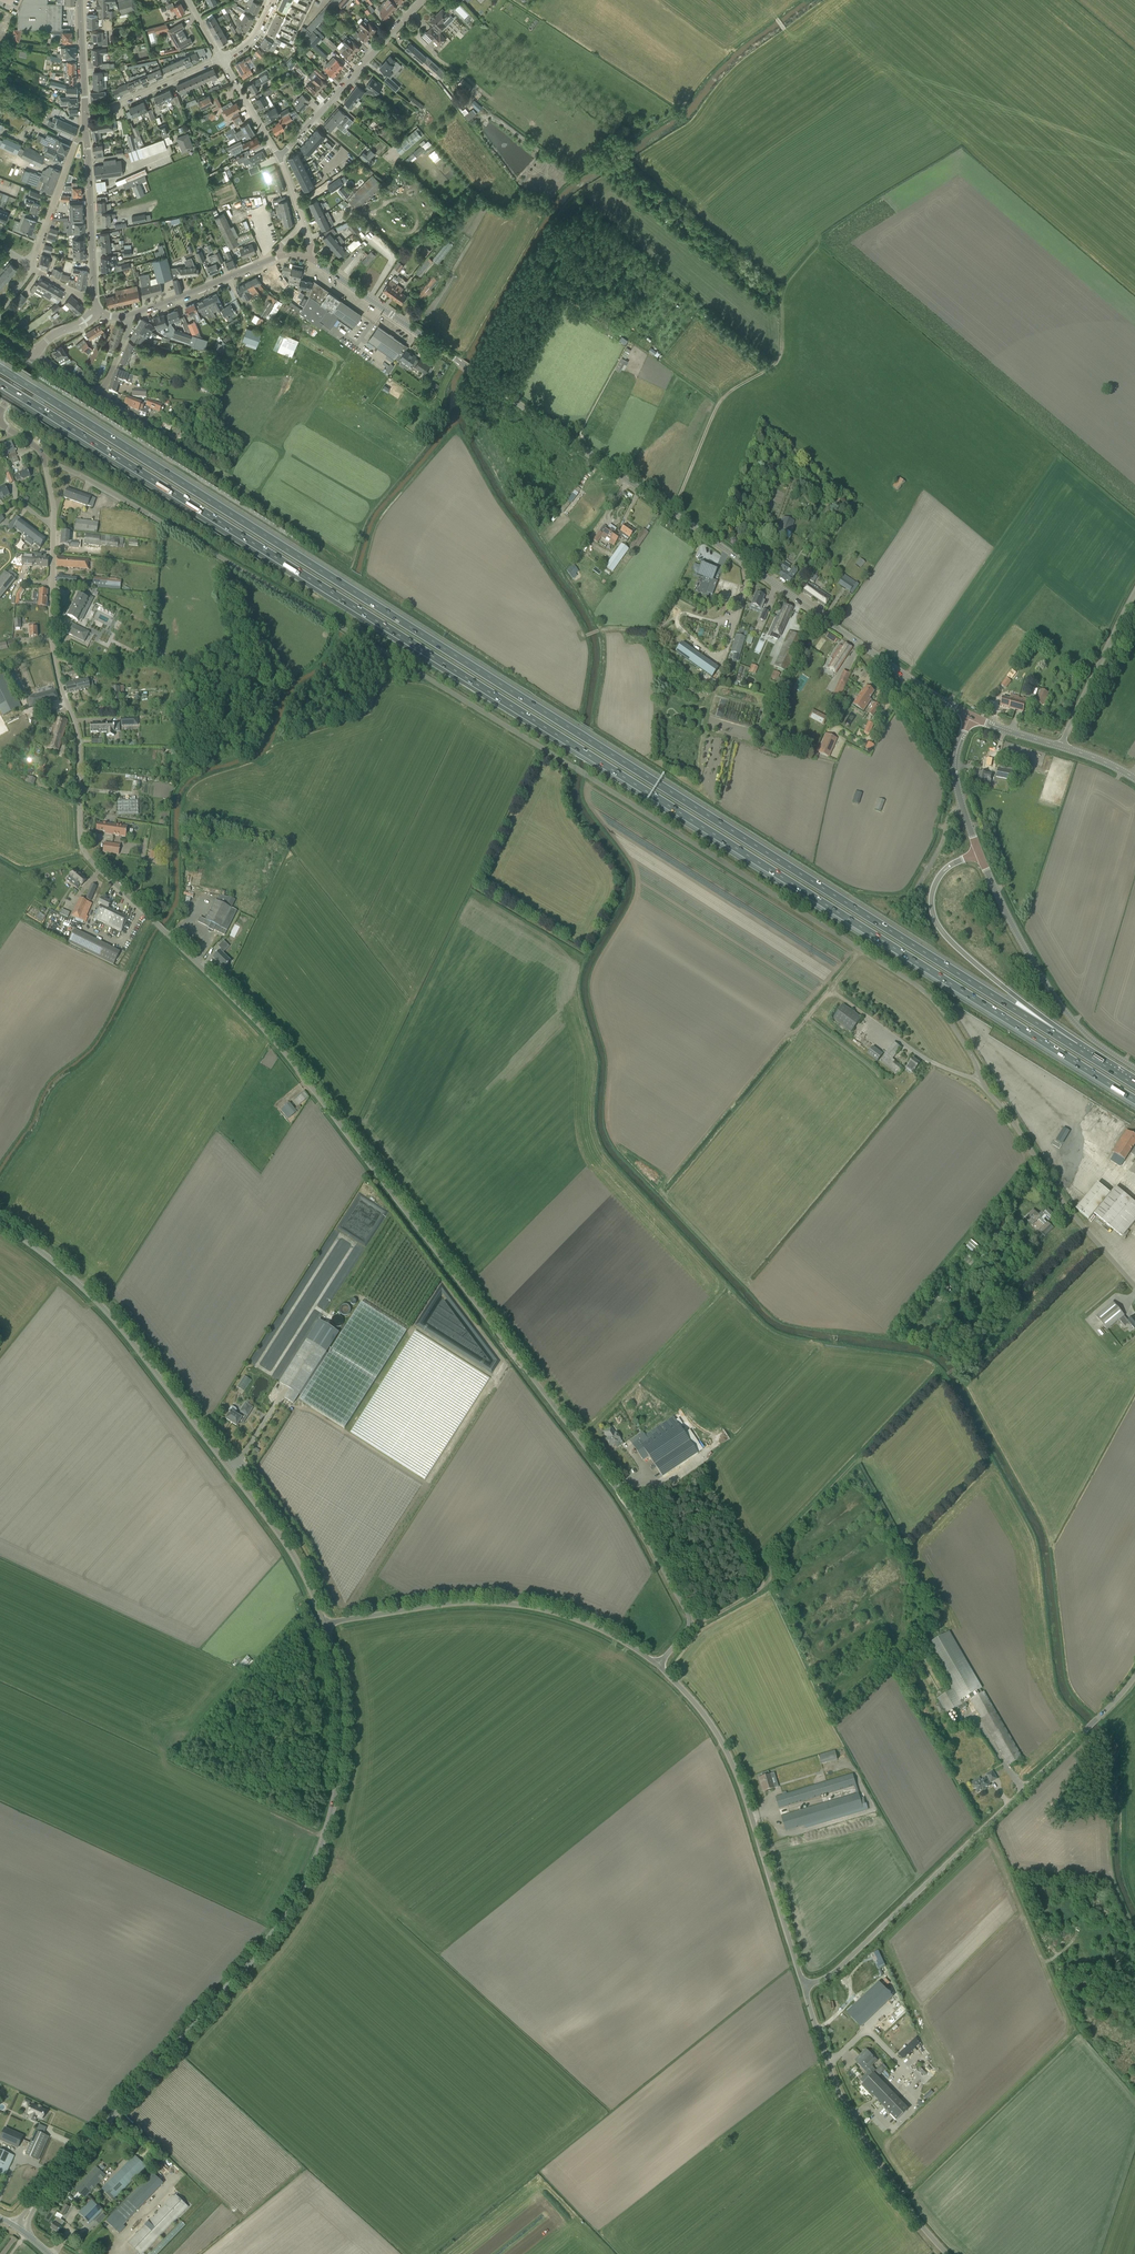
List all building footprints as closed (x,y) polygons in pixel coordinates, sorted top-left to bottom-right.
[(18,9),(17,29),(21,29),(46,29),(61,28),(61,3),(75,3),(75,0),(22,0),(18,9)] [(134,0),(124,0),(117,2),(116,6),(99,6),(99,16),(108,16),(108,17),(112,17),(115,17),(115,16),(120,15),(120,17),(129,16),(129,14),(135,12),(135,11),(136,10),(134,0)] [(259,0),(249,0),(247,3),(246,5),(250,7),(249,10),(256,13),(260,4),(258,3),(260,0),(259,0)] [(338,2),(337,3),(342,8),(350,0),(340,0),(338,2)] [(397,7),(390,0),(386,0),(382,5),(384,7),(391,13),(397,7)] [(178,15),(180,14),(185,12),(181,3),(174,6),(172,2),(166,6),(168,9),(170,8),(172,11),(175,9),(178,15)] [(236,9),(244,13),(245,10),(237,5),(237,4),(234,2),(233,3),(232,4),(228,6),(229,8),(233,7),(235,9),(236,9)] [(288,5),(282,2),(279,8),(285,12),(288,5)] [(309,8),(306,7),(303,5),(301,11),(303,12),(306,14),(309,8)] [(391,13),(384,7),(380,11),(382,12),(380,14),(385,19),(391,13)] [(431,28),(426,33),(433,39),(440,46),(447,39),(440,32),(438,34),(438,33),(439,32),(440,33),(446,26),(443,22),(450,15),(446,11),(446,12),(442,9),(429,22),(433,26),(431,28)] [(217,22),(225,18),(227,17),(225,13),(223,15),(217,18),(217,19),(216,20),(214,16),(206,20),(210,27),(217,22)] [(276,13),(273,20),(283,24),(286,18),(276,13)] [(245,14),(242,20),(249,25),(253,19),(248,16),(245,14)] [(246,31),(249,25),(242,20),(241,20),(239,18),(237,21),(240,23),(238,27),(237,26),(236,28),(236,29),(239,34),(243,29),(246,31)] [(376,29),(372,26),(368,22),(368,23),(363,19),(359,24),(360,25),(364,29),(371,35),(376,29)] [(280,30),(283,24),(273,20),(271,26),(280,30)] [(98,30),(103,30),(107,30),(112,30),(112,21),(87,21),(87,27),(98,27),(98,30)] [(154,27),(147,29),(148,33),(156,32),(156,33),(167,30),(176,46),(178,48),(179,50),(193,42),(190,37),(187,39),(182,29),(185,27),(182,22),(177,25),(169,29),(166,24),(154,27)] [(221,28),(217,22),(210,27),(213,33),(221,28)] [(366,41),(371,35),(364,29),(360,25),(357,29),(360,31),(358,34),(366,41)] [(268,32),(273,34),(279,37),(281,34),(278,33),(280,30),(271,26),(268,32)] [(353,34),(356,31),(351,26),(348,29),(353,34)] [(311,33),(306,28),(302,27),(299,34),(304,40),(311,33)] [(71,42),(71,32),(61,32),(61,28),(46,29),(46,32),(54,32),(54,36),(62,36),(62,42),(71,42)] [(213,33),(217,39),(224,34),(221,28),(213,33)] [(18,42),(21,29),(17,29),(13,29),(11,40),(18,42)] [(108,45),(107,30),(91,31),(91,32),(90,32),(91,36),(92,40),(100,40),(100,45),(98,45),(104,45),(108,45)] [(314,32),(305,42),(313,49),(316,45),(321,39),(314,32)] [(228,40),(224,34),(217,39),(220,45),(228,40)] [(338,47),(326,36),(322,40),(334,51),(338,47)] [(344,44),(355,53),(360,48),(347,36),(342,42),(344,44)] [(275,48),(277,44),(279,45),(281,41),(275,38),(273,42),(272,42),(265,38),(261,44),(268,49),(272,52),(273,51),(276,53),(278,50),(275,48)] [(422,62),(426,57),(410,43),(405,49),(409,53),(416,58),(422,62)] [(349,59),(355,53),(344,44),(339,49),(342,51),(341,52),(349,59)] [(61,53),(57,53),(57,57),(62,57),(66,58),(70,58),(75,58),(75,47),(61,48),(61,53)] [(192,54),(185,57),(188,65),(196,61),(200,59),(199,57),(206,53),(204,47),(194,49),(196,52),(192,54)] [(107,49),(101,49),(92,49),(93,64),(100,64),(100,69),(110,68),(109,63),(102,63),(101,54),(107,53),(107,49)] [(258,49),(255,52),(260,58),(263,55),(258,49)] [(310,50),(306,53),(311,58),(315,54),(310,50)] [(390,70),(397,62),(394,59),(394,60),(393,59),(393,58),(392,57),(392,58),(391,57),(390,55),(389,57),(388,58),(388,57),(387,58),(388,58),(387,59),(385,61),(383,63),(382,64),(380,67),(390,76),(393,72),(390,70)] [(241,74),(243,78),(252,73),(246,63),(251,60),(249,56),(235,64),(241,74)] [(291,56),(286,62),(290,68),(296,62),(291,56)] [(181,68),(188,65),(185,57),(178,61),(181,68)] [(332,65),(331,65),(338,72),(343,66),(334,57),(329,63),(332,65)] [(67,62),(63,62),(63,72),(67,72),(67,73),(70,73),(75,73),(75,61),(70,61),(67,61),(67,62)] [(173,71),(181,68),(178,61),(170,64),(173,71)] [(446,74),(433,62),(429,66),(442,78),(446,74)] [(173,71),(170,64),(163,67),(166,74),(173,71)] [(333,77),(338,72),(331,65),(329,68),(327,67),(324,70),(333,77)] [(159,66),(152,69),(156,79),(163,76),(160,68),(159,66)] [(150,81),(156,79),(152,69),(151,67),(148,69),(150,73),(147,74),(150,81)] [(312,80),(311,80),(322,90),(327,84),(318,76),(319,75),(324,80),(327,77),(316,67),(308,77),(312,80)] [(213,69),(207,72),(211,81),(218,78),(213,69)] [(103,80),(102,76),(108,75),(108,72),(93,73),(94,80),(103,80)] [(145,72),(139,74),(139,75),(143,84),(150,81),(147,74),(145,72)] [(201,74),(204,81),(205,84),(211,81),(207,72),(201,74)] [(258,86),(269,79),(264,72),(259,75),(260,77),(248,85),(252,93),(260,89),(258,86)] [(65,78),(65,82),(76,82),(76,74),(68,74),(68,78),(65,78)] [(139,74),(132,77),(134,80),(137,87),(143,84),(139,75),(139,74)] [(198,84),(204,81),(201,74),(195,77),(198,84)] [(130,90),(137,87),(134,80),(132,77),(132,75),(128,77),(130,82),(127,83),(130,90)] [(388,76),(384,81),(396,92),(398,90),(396,88),(399,86),(388,76)] [(192,87),(198,84),(195,77),(189,80),(192,87)] [(369,88),(366,92),(373,98),(383,86),(378,82),(377,82),(372,78),(367,85),(368,86),(367,87),(369,88)] [(463,78),(458,84),(467,91),(467,90),(469,91),(472,88),(470,87),(471,86),(463,78)] [(103,84),(103,80),(94,80),(94,88),(105,87),(105,84),(103,84)] [(183,82),(186,89),(192,87),(189,80),(183,82)] [(289,84),(286,80),(279,84),(281,89),(289,84)] [(317,95),(322,90),(311,80),(305,88),(308,91),(310,89),(317,95)] [(76,96),(77,86),(68,85),(54,82),(53,86),(65,89),(65,95),(76,96)] [(187,92),(186,89),(183,82),(176,85),(181,95),(187,92)] [(268,102),(265,97),(273,91),(270,86),(256,95),(258,98),(256,99),(261,107),(268,102)] [(344,103),(352,109),(365,92),(357,86),(344,103)] [(115,97),(120,95),(117,88),(111,89),(115,97)] [(91,99),(106,98),(105,89),(95,90),(96,92),(91,92),(91,99)] [(170,90),(162,93),(165,101),(167,103),(170,101),(172,104),(175,103),(176,104),(180,102),(177,95),(173,97),(170,90)] [(162,93),(154,97),(160,110),(168,106),(167,103),(165,101),(162,93)] [(307,104),(310,101),(302,94),(298,99),(297,98),(293,102),(296,105),(295,106),(302,112),(308,105),(307,104)] [(221,106),(216,97),(211,99),(209,95),(198,101),(202,109),(210,105),(213,110),(221,106)] [(68,105),(71,105),(77,104),(77,103),(77,101),(76,97),(69,97),(69,96),(59,96),(59,101),(60,101),(60,105),(65,105),(68,105)] [(420,110),(421,110),(424,106),(413,97),(410,102),(420,110)] [(474,100),(470,104),(479,112),(483,108),(474,100)] [(144,101),(136,104),(140,113),(142,118),(146,116),(149,115),(149,114),(146,106),(144,101)] [(227,113),(229,116),(241,109),(237,102),(233,105),(231,101),(221,107),(225,114),(227,113)] [(404,105),(414,112),(415,111),(417,113),(419,111),(417,109),(407,102),(404,105)] [(136,104),(129,108),(132,113),(135,121),(138,119),(142,118),(140,113),(136,104)] [(279,114),(273,104),(266,109),(267,111),(264,113),(268,120),(276,116),(275,116),(279,114)] [(474,109),(469,112),(465,107),(461,110),(467,120),(477,114),(474,109)] [(353,121),(346,115),(346,114),(338,108),(331,116),(345,127),(346,129),(353,121)] [(295,110),(289,113),(293,119),(299,114),(295,110)] [(293,119),(289,113),(279,119),(280,121),(276,124),(276,125),(272,127),(276,133),(284,128),(283,125),(293,119)] [(234,122),(229,125),(232,128),(236,126),(244,121),(240,114),(232,118),(234,122)] [(345,127),(331,116),(324,124),(331,131),(336,125),(342,131),(345,127)] [(49,120),(48,120),(76,132),(78,128),(57,118),(54,117),(52,121),(49,120)] [(90,122),(93,140),(101,138),(100,135),(99,135),(98,132),(117,129),(116,123),(115,117),(90,122)] [(74,137),(76,132),(48,120),(47,124),(69,134),(74,137)] [(130,123),(135,138),(139,148),(144,145),(139,134),(140,133),(137,126),(133,127),(131,122),(130,123)] [(234,137),(251,128),(248,122),(240,126),(242,129),(236,132),(233,127),(225,133),(229,140),(234,137)] [(169,131),(166,124),(159,126),(162,134),(169,131)] [(247,138),(255,133),(251,128),(234,137),(234,138),(236,141),(239,139),(246,136),(247,138)] [(317,129),(313,134),(321,141),(325,137),(317,129)] [(401,154),(422,136),(416,129),(395,147),(401,154)] [(69,146),(57,140),(58,139),(48,134),(46,138),(42,136),(39,142),(42,143),(65,154),(69,146)] [(193,148),(188,134),(177,138),(179,144),(181,143),(184,151),(188,150),(193,148)] [(313,134),(309,138),(317,146),(321,141),(313,134)] [(170,136),(160,140),(164,149),(167,148),(166,145),(173,142),(170,136)] [(16,154),(20,145),(4,137),(0,145),(0,146),(16,154)] [(251,145),(253,148),(261,144),(257,137),(243,145),(231,151),(233,154),(236,153),(237,154),(241,152),(240,151),(243,149),(245,148),(245,149),(251,145)] [(136,149),(139,148),(135,138),(134,139),(128,140),(130,151),(136,149)] [(309,138),(305,143),(313,150),(317,146),(309,138)] [(130,151),(128,152),(130,157),(131,160),(132,161),(164,149),(160,140),(152,143),(130,151)] [(241,141),(227,148),(229,152),(231,151),(243,145),(241,141)] [(93,144),(94,153),(103,152),(103,148),(109,147),(108,142),(93,144)] [(305,143),(301,147),(303,150),(309,155),(313,150),(305,143)] [(20,148),(17,154),(39,165),(43,159),(34,155),(35,152),(25,147),(23,149),(20,148)] [(64,156),(59,154),(59,153),(57,153),(58,151),(47,147),(45,151),(46,151),(44,154),(60,163),(61,162),(62,162),(63,160),(62,159),(64,156)] [(423,152),(419,147),(413,152),(417,157),(423,152)] [(364,151),(359,156),(371,165),(375,160),(372,158),(375,153),(370,149),(367,154),(364,151)] [(435,150),(429,155),(436,163),(442,158),(435,150)] [(252,165),(265,158),(262,151),(249,158),(248,155),(244,156),(244,157),(237,160),(238,162),(243,160),(246,165),(250,162),(252,165)] [(237,160),(244,157),(244,156),(242,153),(231,158),(233,162),(237,160)] [(298,153),(288,158),(291,163),(301,158),(298,153)] [(301,158),(291,163),(293,169),(303,164),(301,158)] [(104,165),(94,166),(95,178),(123,174),(121,160),(116,161),(116,159),(103,161),(104,165)] [(303,164),(293,169),(296,174),(306,169),(303,164)] [(258,165),(248,168),(251,175),(260,171),(258,165)] [(40,175),(29,171),(29,172),(56,182),(60,171),(49,166),(45,175),(41,173),(40,175)] [(130,181),(139,177),(144,175),(147,174),(145,169),(125,178),(115,182),(117,186),(123,184),(130,181)] [(285,188),(278,169),(269,172),(276,192),(285,188)] [(306,169),(296,174),(299,179),(309,174),(306,169)] [(52,194),(56,182),(29,172),(25,182),(36,186),(38,180),(43,182),(40,189),(52,194)] [(309,174),(299,179),(301,185),(311,180),(309,174)] [(337,174),(325,182),(329,188),(341,180),(337,174)] [(145,194),(140,183),(146,180),(144,175),(139,177),(130,181),(137,197),(145,194)] [(348,200),(358,210),(383,185),(372,175),(348,200)] [(105,179),(95,180),(96,189),(106,188),(105,179)] [(311,180),(301,185),(304,190),(314,185),(311,180)] [(77,196),(82,196),(82,192),(81,192),(81,189),(81,188),(81,187),(81,186),(77,186),(77,182),(72,182),(72,185),(65,185),(63,190),(68,190),(71,190),(71,196),(69,196),(61,195),(59,200),(68,201),(68,200),(69,201),(74,200),(78,200),(77,196)] [(353,186),(348,191),(351,195),(357,189),(353,186)] [(111,208),(111,203),(106,204),(106,201),(107,201),(107,196),(97,197),(97,202),(96,202),(96,205),(97,205),(97,207),(97,210),(97,209),(97,211),(103,210),(107,210),(111,208)] [(278,199),(272,200),(274,207),(275,207),(276,210),(280,209),(280,210),(282,210),(282,211),(285,210),(285,213),(291,212),(288,200),(286,200),(285,196),(278,198),(278,199)] [(40,205),(33,202),(33,200),(26,198),(24,202),(32,204),(29,211),(37,214),(40,205)] [(318,199),(309,203),(315,217),(324,213),(322,208),(324,207),(322,202),(319,203),(318,199)] [(83,209),(83,208),(82,208),(82,206),(84,206),(84,204),(82,204),(82,200),(78,200),(74,200),(69,201),(69,208),(68,208),(68,213),(69,213),(69,220),(83,220),(83,218),(85,218),(84,216),(83,216),(83,214),(83,212),(83,211),(84,211),(84,209),(83,209)] [(230,227),(224,213),(219,215),(216,209),(211,210),(229,248),(238,244),(235,237),(238,235),(234,225),(230,227)] [(280,209),(276,210),(277,215),(278,219),(282,218),(283,220),(284,226),(293,224),(293,221),(291,212),(285,213),(285,210),(282,211),(282,210),(280,210),(280,209)] [(324,213),(315,217),(322,230),(327,228),(331,226),(330,225),(327,218),(331,217),(328,211),(324,213)] [(28,218),(29,214),(23,212),(19,221),(34,227),(36,222),(35,222),(36,220),(28,218)] [(110,214),(102,214),(102,225),(111,224),(111,218),(115,217),(115,214),(110,214)] [(133,223),(146,221),(145,214),(132,217),(133,223)] [(33,232),(34,227),(19,221),(16,231),(22,233),(24,230),(31,233),(32,231),(33,232)] [(349,221),(335,227),(337,231),(348,227),(347,225),(350,222),(349,221)] [(350,222),(347,225),(348,227),(354,235),(359,231),(352,221),(350,222)] [(80,231),(85,231),(85,223),(74,223),(74,222),(68,222),(68,228),(66,228),(66,235),(80,234),(80,231)] [(336,238),(334,235),(335,236),(337,235),(336,233),(337,232),(333,228),(324,232),(326,235),(323,238),(328,244),(336,238)] [(54,241),(56,235),(48,233),(46,239),(54,241)] [(377,234),(375,236),(384,246),(387,244),(377,234)] [(85,243),(85,235),(75,236),(75,239),(72,239),(73,247),(83,247),(83,243),(85,243)] [(336,238),(328,244),(333,250),(341,244),(340,244),(344,241),(339,235),(336,238)] [(351,252),(361,244),(356,238),(347,246),(346,245),(343,247),(341,244),(333,250),(338,256),(341,254),(344,258),(351,251),(351,252)] [(243,258),(256,252),(252,244),(243,247),(244,248),(240,250),(243,258)] [(430,250),(425,247),(420,253),(425,257),(430,250)] [(76,257),(76,260),(86,260),(86,252),(84,252),(84,248),(73,248),(73,257),(76,257)] [(205,260),(201,250),(196,253),(200,262),(205,260)] [(229,269),(236,266),(232,257),(232,258),(229,250),(225,252),(228,259),(225,261),(229,269)] [(374,259),(377,256),(376,255),(377,253),(372,250),(371,251),(368,255),(365,252),(364,254),(367,256),(362,262),(367,265),(373,258),(374,259)] [(219,270),(216,263),(219,262),(215,253),(208,256),(212,265),(207,266),(211,275),(215,273),(214,272),(219,270)] [(48,260),(49,257),(41,254),(38,265),(42,266),(41,268),(48,271),(51,261),(48,260)] [(101,257),(102,264),(116,262),(117,262),(117,258),(116,255),(111,256),(101,257)] [(172,278),(167,257),(152,261),(157,282),(172,278)] [(177,277),(199,275),(198,269),(196,269),(196,265),(195,265),(191,257),(188,259),(186,262),(188,266),(170,268),(172,277),(175,287),(175,288),(176,293),(183,291),(180,280),(178,280),(177,277)] [(429,257),(416,272),(420,276),(433,261),(429,257)] [(17,269),(9,262),(4,269),(1,266),(0,267),(0,289),(17,269)] [(116,266),(116,262),(102,264),(101,264),(101,271),(111,270),(111,267),(116,266)] [(399,272),(404,266),(400,263),(395,269),(399,272)] [(294,285),(298,286),(300,280),(302,270),(283,266),(282,271),(287,272),(286,276),(290,277),(288,283),(289,284),(293,287),(294,285)] [(75,287),(85,289),(88,272),(87,271),(73,268),(72,273),(78,274),(77,281),(69,279),(67,284),(75,287)] [(266,277),(261,280),(264,285),(266,283),(269,288),(270,287),(271,286),(272,288),(276,285),(274,281),(278,278),(275,273),(275,272),(275,271),(274,272),(272,269),(271,269),(267,271),(268,272),(267,272),(268,275),(267,275),(267,276),(266,276),(265,276),(266,277)] [(61,279),(67,281),(70,275),(63,273),(61,279)] [(151,285),(148,273),(139,275),(142,287),(141,288),(144,298),(155,294),(152,284),(151,285)] [(417,294),(422,298),(427,294),(429,296),(433,292),(430,290),(438,281),(433,276),(417,294)] [(260,284),(261,284),(256,277),(236,287),(241,297),(242,296),(244,300),(250,297),(254,295),(258,300),(260,298),(260,297),(261,296),(266,300),(259,313),(266,317),(275,304),(274,303),(276,300),(266,293),(260,284)] [(283,277),(280,279),(288,289),(290,287),(283,277)] [(43,295),(49,283),(40,278),(37,283),(35,282),(30,291),(33,293),(35,289),(38,291),(38,293),(42,295),(43,295)] [(300,280),(298,286),(297,290),(300,291),(302,288),(303,288),(304,289),(305,289),(306,288),(307,289),(306,295),(309,296),(312,282),(300,280)] [(362,315),(340,300),(340,299),(313,280),(312,282),(309,296),(300,313),(320,327),(323,323),(330,329),(337,319),(352,329),(362,315)] [(383,291),(389,295),(397,284),(391,280),(383,291)] [(64,292),(49,283),(43,295),(50,299),(51,296),(59,300),(64,292)] [(154,284),(152,284),(155,294),(162,292),(160,283),(154,284)] [(397,284),(389,295),(401,304),(406,296),(401,292),(403,288),(397,284)] [(109,308),(140,300),(138,294),(139,294),(138,289),(125,293),(124,289),(115,291),(116,295),(111,296),(106,298),(109,308)] [(300,292),(297,296),(302,299),(299,303),(304,306),(309,296),(300,292)] [(20,307),(27,298),(21,293),(14,302),(20,307)] [(216,310),(223,307),(216,293),(210,296),(214,304),(216,310)] [(84,307),(71,296),(65,303),(77,314),(84,307)] [(210,296),(204,299),(208,307),(210,313),(213,317),(215,315),(213,312),(216,310),(214,304),(210,296)] [(209,319),(213,317),(210,313),(208,307),(204,299),(197,302),(199,306),(197,307),(199,311),(204,316),(207,315),(209,319)] [(57,303),(50,308),(54,312),(61,307),(57,303)] [(196,319),(200,317),(194,303),(186,307),(190,317),(194,315),(196,319)] [(229,304),(221,310),(227,320),(228,320),(229,321),(233,319),(232,318),(236,315),(229,304)] [(177,310),(167,313),(171,322),(174,320),(176,323),(181,321),(177,310)] [(164,314),(153,318),(154,320),(155,323),(157,329),(165,335),(188,344),(194,346),(193,347),(204,350),(208,340),(202,338),(193,335),(186,332),(175,329),(174,329),(173,327),(167,329),(166,326),(168,325),(166,320),(164,314)] [(264,320),(255,315),(252,321),(260,325),(262,322),(263,322),(264,320)] [(27,323),(24,320),(21,317),(16,323),(22,329),(23,329),(26,326),(25,326),(27,323)] [(237,317),(228,323),(231,327),(240,321),(237,317)] [(142,319),(136,329),(146,335),(147,334),(154,338),(158,339),(164,340),(166,337),(154,331),(150,328),(152,325),(147,321),(142,319)] [(193,335),(192,334),(187,324),(186,321),(182,322),(186,332),(193,335)] [(187,324),(192,334),(199,331),(194,321),(187,324)] [(101,333),(104,331),(100,325),(99,325),(86,333),(90,339),(95,336),(97,340),(103,336),(101,333)] [(123,328),(115,325),(113,331),(107,351),(114,354),(123,328)] [(401,349),(404,345),(378,327),(368,341),(394,359),(396,357),(401,349)] [(243,337),(242,340),(246,342),(257,345),(261,333),(247,328),(243,337)] [(136,329),(130,338),(135,341),(138,342),(140,344),(141,345),(142,344),(145,339),(143,339),(146,335),(136,329)] [(281,334),(276,348),(279,349),(278,351),(293,356),(299,338),(287,334),(286,335),(281,334)] [(120,361),(128,365),(137,345),(129,341),(120,361)] [(93,350),(86,342),(78,348),(83,354),(85,352),(86,352),(84,354),(86,357),(89,355),(88,354),(93,350)] [(219,343),(216,350),(218,351),(225,352),(227,346),(219,343)] [(652,345),(649,350),(655,355),(659,350),(652,345)] [(60,363),(66,360),(69,359),(62,346),(58,348),(58,349),(57,350),(56,349),(54,350),(54,351),(58,359),(60,363)] [(94,359),(100,348),(96,346),(91,357),(94,359)] [(623,355),(627,357),(631,349),(627,347),(623,355)] [(404,352),(401,349),(396,357),(403,361),(403,360),(410,365),(411,364),(415,358),(416,356),(410,352),(410,353),(406,350),(404,352)] [(231,363),(235,351),(233,350),(233,351),(227,350),(224,361),(231,363)] [(419,360),(415,358),(411,364),(417,368),(418,367),(425,373),(431,365),(425,361),(425,360),(421,357),(419,360)] [(622,359),(615,372),(620,374),(627,361),(622,359)] [(386,371),(385,373),(388,375),(389,373),(394,365),(391,363),(386,371)] [(83,372),(78,368),(75,374),(80,377),(83,372)] [(132,385),(133,376),(129,376),(129,375),(115,371),(113,379),(123,382),(132,385)] [(116,393),(119,384),(122,385),(123,382),(113,379),(109,391),(116,393)] [(146,414),(148,408),(146,407),(146,405),(128,398),(125,405),(129,406),(129,407),(146,414)] [(146,407),(148,408),(159,413),(163,404),(149,399),(146,405),(146,407)] [(11,441),(4,443),(8,454),(15,452),(11,441)] [(8,456),(11,465),(19,462),(16,453),(8,456)] [(20,479),(21,480),(30,477),(27,470),(26,468),(23,469),(24,472),(18,474),(19,474),(16,475),(17,480),(20,479)] [(899,491),(906,481),(901,477),(894,487),(899,491)] [(9,495),(4,485),(0,488),(0,500),(9,495)] [(572,503),(581,489),(577,486),(568,500),(572,503)] [(96,499),(67,488),(64,497),(92,508),(96,499)] [(46,538),(20,519),(16,516),(7,528),(12,531),(14,528),(30,540),(28,542),(32,545),(34,543),(40,548),(46,538)] [(791,526),(793,521),(784,517),(780,528),(786,531),(788,525),(791,526)] [(74,530),(97,533),(98,523),(76,520),(74,530)] [(618,535),(615,533),(610,540),(609,542),(614,545),(620,536),(627,541),(634,531),(625,525),(618,535)] [(610,540),(615,533),(607,528),(603,534),(599,532),(596,536),(593,540),(597,542),(602,536),(605,539),(609,542),(610,540)] [(643,529),(630,546),(636,550),(648,532),(643,529)] [(74,532),(67,532),(62,531),(60,545),(66,545),(70,546),(70,547),(82,548),(83,542),(80,542),(80,541),(71,541),(71,536),(74,536),(74,532)] [(86,533),(84,544),(101,546),(118,548),(118,547),(123,548),(124,538),(119,538),(119,537),(86,533)] [(613,572),(629,549),(621,543),(605,567),(613,572)] [(48,568),(49,558),(42,558),(42,555),(32,554),(32,557),(19,555),(18,565),(48,568)] [(57,556),(57,567),(66,568),(92,570),(93,560),(64,558),(64,556),(63,556),(58,556),(57,556)] [(861,568),(865,563),(860,558),(855,564),(861,568)] [(786,580),(789,583),(797,572),(793,568),(789,575),(786,573),(791,566),(785,561),(779,569),(782,570),(778,575),(782,577),(780,579),(785,583),(786,580)] [(700,566),(697,575),(707,579),(706,581),(711,583),(716,570),(711,568),(711,570),(700,566)] [(573,579),(577,576),(571,567),(567,570),(573,579)] [(15,580),(5,571),(0,577),(0,599),(15,580)] [(814,583),(818,577),(813,574),(809,580),(814,583)] [(852,594),(859,584),(845,574),(838,584),(852,594)] [(58,575),(57,584),(76,586),(77,578),(58,575)] [(120,590),(121,580),(94,577),(93,587),(120,590)] [(803,591),(825,606),(830,598),(819,589),(820,588),(813,584),(812,585),(808,583),(803,591)] [(709,584),(706,592),(712,595),(715,587),(709,584)] [(19,605),(19,602),(20,595),(24,589),(29,590),(29,587),(22,587),(22,589),(21,588),(16,594),(15,605),(19,605)] [(47,607),(48,590),(42,590),(39,589),(39,593),(33,592),(33,599),(38,600),(38,602),(26,602),(25,605),(41,606),(47,607)] [(756,592),(751,605),(761,609),(765,601),(764,600),(764,601),(762,601),(764,596),(763,595),(764,594),(760,593),(759,594),(756,592)] [(88,595),(87,598),(78,594),(67,616),(78,621),(85,606),(88,608),(93,598),(88,595)] [(1015,602),(1010,598),(1005,605),(1010,608),(1015,602)] [(787,622),(793,607),(784,604),(778,617),(787,622)] [(759,620),(763,621),(768,611),(764,609),(759,620)] [(771,631),(769,635),(773,637),(778,639),(780,635),(781,636),(787,622),(778,617),(777,617),(771,631)] [(29,623),(30,637),(38,636),(37,623),(29,623)] [(84,642),(89,632),(71,623),(66,633),(84,642)] [(803,637),(791,631),(774,666),(786,672),(803,637)] [(746,636),(737,634),(732,651),(736,652),(735,657),(733,657),(730,665),(735,666),(739,653),(740,654),(746,636)] [(17,646),(15,639),(7,641),(9,647),(17,646)] [(844,642),(841,646),(840,645),(832,657),(834,658),(828,667),(837,672),(852,648),(844,642)] [(682,643),(675,652),(711,677),(718,668),(682,643)] [(755,674),(758,667),(751,664),(749,669),(747,668),(746,670),(755,674)] [(12,668),(6,671),(17,695),(23,692),(12,668)] [(845,685),(850,673),(844,670),(838,682),(845,685)] [(777,680),(780,673),(774,671),(771,678),(777,680)] [(3,716),(22,707),(5,674),(0,676),(0,710),(3,716)] [(1007,677),(1002,684),(1007,688),(1012,680),(1007,677)] [(92,678),(79,681),(77,682),(79,691),(94,687),(92,678)] [(67,693),(79,691),(77,682),(79,681),(79,679),(72,680),(73,682),(65,684),(67,693)] [(119,686),(119,684),(112,684),(112,687),(112,701),(123,700),(123,697),(120,697),(120,692),(124,692),(124,686),(119,686)] [(864,688),(861,693),(854,704),(864,710),(868,704),(871,700),(870,699),(874,691),(867,686),(865,689),(864,688)] [(58,700),(56,690),(37,694),(29,697),(32,707),(58,700)] [(1042,690),(1036,701),(1043,704),(1049,693),(1042,690)] [(1000,706),(1023,712),(1027,698),(1011,694),(1010,698),(1003,696),(1000,706)] [(869,713),(873,716),(880,706),(876,703),(869,713)] [(100,714),(110,712),(110,713),(114,713),(113,704),(109,704),(109,705),(98,707),(100,714)] [(823,725),(828,717),(813,709),(809,717),(823,725)] [(57,717),(52,735),(62,738),(68,721),(57,717)] [(869,735),(874,724),(869,722),(864,733),(869,735)] [(90,724),(91,732),(98,732),(98,733),(107,732),(107,736),(114,736),(114,728),(115,728),(115,727),(114,727),(114,723),(98,723),(90,724)] [(829,757),(837,738),(825,733),(817,752),(829,757)] [(62,738),(52,735),(48,747),(59,751),(62,738)] [(874,744),(868,741),(865,747),(871,750),(874,744)] [(16,751),(12,758),(16,760),(17,757),(19,759),(21,755),(22,755),(25,749),(21,747),(17,752),(16,751)] [(46,762),(41,760),(35,776),(40,778),(46,762)] [(998,768),(996,777),(1011,780),(1013,771),(1006,769),(1007,762),(1000,761),(999,768),(998,768)] [(990,784),(992,774),(987,773),(987,772),(983,771),(983,772),(980,772),(978,782),(985,783),(990,784)] [(34,785),(36,779),(27,776),(25,782),(34,785)] [(855,792),(852,801),(858,803),(861,794),(855,792)] [(886,799),(879,797),(875,807),(883,810),(886,799)] [(139,799),(118,800),(118,814),(139,814),(139,799)] [(114,835),(115,824),(103,823),(103,824),(97,823),(96,831),(106,832),(105,834),(114,835)] [(127,826),(115,824),(114,835),(126,837),(127,826)] [(103,852),(111,853),(112,844),(105,843),(103,852)] [(120,845),(112,844),(111,853),(118,854),(120,845)] [(87,879),(75,869),(69,876),(77,882),(74,886),(77,888),(80,885),(81,886),(87,879)] [(58,890),(55,896),(62,899),(65,893),(58,890)] [(89,890),(85,899),(90,901),(94,892),(91,891),(89,890)] [(227,906),(231,897),(220,895),(217,901),(215,900),(208,914),(208,915),(206,920),(200,917),(198,922),(209,927),(208,928),(213,931),(214,930),(224,935),(237,911),(227,906)] [(84,921),(92,903),(80,898),(72,916),(76,918),(75,920),(83,924),(84,921)] [(111,902),(101,898),(98,904),(101,905),(94,919),(97,920),(121,932),(128,917),(122,914),(121,915),(108,909),(111,902)] [(42,922),(46,916),(39,912),(36,918),(42,922)] [(90,937),(75,929),(68,943),(84,950),(90,937)] [(220,950),(212,957),(215,960),(214,960),(218,964),(218,963),(224,969),(224,968),(229,973),(230,970),(226,966),(231,961),(223,953),(229,946),(224,941),(218,946),(221,949),(220,950)] [(861,1017),(843,1004),(833,1019),(851,1032),(861,1017)] [(904,1068),(892,1059),(901,1047),(894,1042),(879,1060),(898,1076),(904,1068)] [(920,1063),(913,1058),(905,1068),(912,1073),(920,1063)] [(295,1099),(299,1104),(308,1097),(304,1092),(295,1099)] [(290,1119),(298,1111),(290,1102),(281,1110),(290,1119)] [(1062,1143),(1070,1131),(1064,1127),(1056,1140),(1062,1143)] [(1111,1160),(1116,1163),(1121,1166),(1129,1153),(1133,1147),(1134,1144),(1134,1135),(1126,1130),(1123,1134),(1112,1152),(1115,1153),(1111,1160)] [(1089,1220),(1094,1213),(1110,1193),(1097,1183),(1076,1209),(1089,1220)] [(1094,1213),(1122,1237),(1125,1233),(1127,1235),(1129,1232),(1127,1231),(1134,1221),(1134,1202),(1116,1187),(1110,1193),(1094,1213)] [(1031,1217),(1029,1220),(1033,1225),(1039,1219),(1045,1225),(1047,1223),(1044,1220),(1046,1218),(1049,1221),(1054,1216),(1048,1209),(1044,1213),(1042,1212),(1039,1215),(1033,1209),(1029,1214),(1031,1216),(1031,1217)] [(967,1247),(975,1252),(981,1241),(974,1236),(967,1247)] [(987,1254),(992,1259),(994,1257),(993,1257),(998,1253),(999,1250),(997,1248),(993,1249),(989,1253),(989,1252),(987,1254)] [(344,1428),(406,1331),(361,1302),(299,1399),(344,1428)] [(1134,1329),(1134,1315),(1128,1321),(1124,1316),(1124,1315),(1113,1302),(1096,1316),(1107,1329),(1119,1319),(1125,1326),(1129,1322),(1134,1329)] [(289,1389),(284,1398),(293,1403),(326,1352),(307,1340),(279,1382),(289,1389)] [(226,1419),(236,1426),(244,1413),(247,1416),(252,1407),(245,1403),(240,1411),(241,1411),(238,1415),(234,1413),(236,1410),(236,1409),(235,1408),(233,1407),(232,1407),(231,1407),(229,1410),(231,1411),(226,1419)] [(648,1456),(662,1477),(703,1449),(690,1430),(685,1433),(680,1426),(682,1424),(678,1418),(675,1420),(673,1416),(645,1435),(643,1432),(638,1435),(629,1441),(631,1444),(642,1460),(648,1456)] [(615,1433),(611,1427),(603,1432),(607,1438),(605,1439),(610,1447),(616,1442),(617,1444),(621,1441),(616,1432),(615,1433)] [(971,1699),(1008,1765),(1022,1757),(984,1691),(979,1694),(977,1691),(982,1688),(949,1631),(926,1645),(952,1689),(937,1698),(946,1713),(958,1706),(960,1710),(967,1706),(965,1702),(971,1699)] [(822,1764),(839,1760),(836,1750),(819,1755),(822,1764)] [(771,1784),(769,1775),(768,1771),(761,1773),(762,1777),(759,1778),(760,1783),(761,1782),(764,1791),(774,1788),(773,1783),(771,1784)] [(986,1775),(988,1779),(982,1782),(979,1777),(971,1782),(974,1786),(973,1787),(974,1789),(975,1789),(978,1793),(990,1786),(989,1784),(997,1779),(992,1771),(986,1775)] [(779,1808),(854,1786),(856,1794),(828,1802),(786,1814),(781,1816),(786,1831),(791,1829),(804,1825),(805,1828),(868,1809),(866,1803),(861,1804),(853,1774),(775,1797),(779,1808)] [(879,1981),(846,2012),(861,2028),(861,2027),(893,1997),(879,1981)] [(904,2059),(922,2043),(916,2036),(898,2052),(904,2059)] [(866,2049),(855,2060),(866,2071),(877,2060),(866,2049)] [(870,2092),(881,2082),(873,2073),(870,2070),(860,2080),(863,2083),(862,2084),(870,2092)] [(924,2096),(926,2099),(927,2098),(927,2099),(933,2093),(931,2090),(924,2096)] [(41,2108),(32,2105),(32,2106),(29,2105),(30,2101),(25,2099),(23,2104),(28,2107),(28,2106),(31,2107),(31,2109),(30,2109),(30,2110),(29,2113),(30,2114),(28,2118),(34,2121),(34,2120),(35,2121),(35,2119),(35,2118),(36,2118),(37,2117),(42,2119),(43,2115),(44,2115),(44,2114),(45,2111),(41,2108)] [(23,2137),(4,2129),(0,2138),(0,2140),(18,2148),(23,2137)] [(49,2136),(36,2131),(26,2154),(38,2160),(49,2136)] [(66,2137),(63,2142),(68,2146),(71,2141),(66,2137)] [(14,2156),(0,2149),(0,2173),(5,2175),(7,2170),(14,2156)] [(118,2194),(146,2166),(134,2155),(107,2184),(102,2189),(106,2193),(108,2191),(115,2198),(118,2194)] [(74,2189),(85,2198),(106,2175),(95,2166),(74,2189)] [(110,2167),(106,2171),(109,2175),(114,2171),(110,2167)] [(128,2242),(138,2252),(136,2253),(142,2253),(188,2207),(175,2194),(128,2242)] [(138,2209),(127,2198),(115,2211),(126,2222),(138,2209)] [(102,2210),(91,2199),(78,2212),(86,2219),(89,2216),(93,2220),(102,2210)] [(64,2217),(70,2206),(65,2204),(59,2214),(63,2216),(64,2217)] [(99,2223),(106,2215),(103,2212),(96,2220),(99,2223)] [(60,2227),(64,2221),(57,2217),(50,2228),(57,2232),(60,2227)] [(123,2235),(131,2226),(128,2224),(120,2233),(123,2235)]
